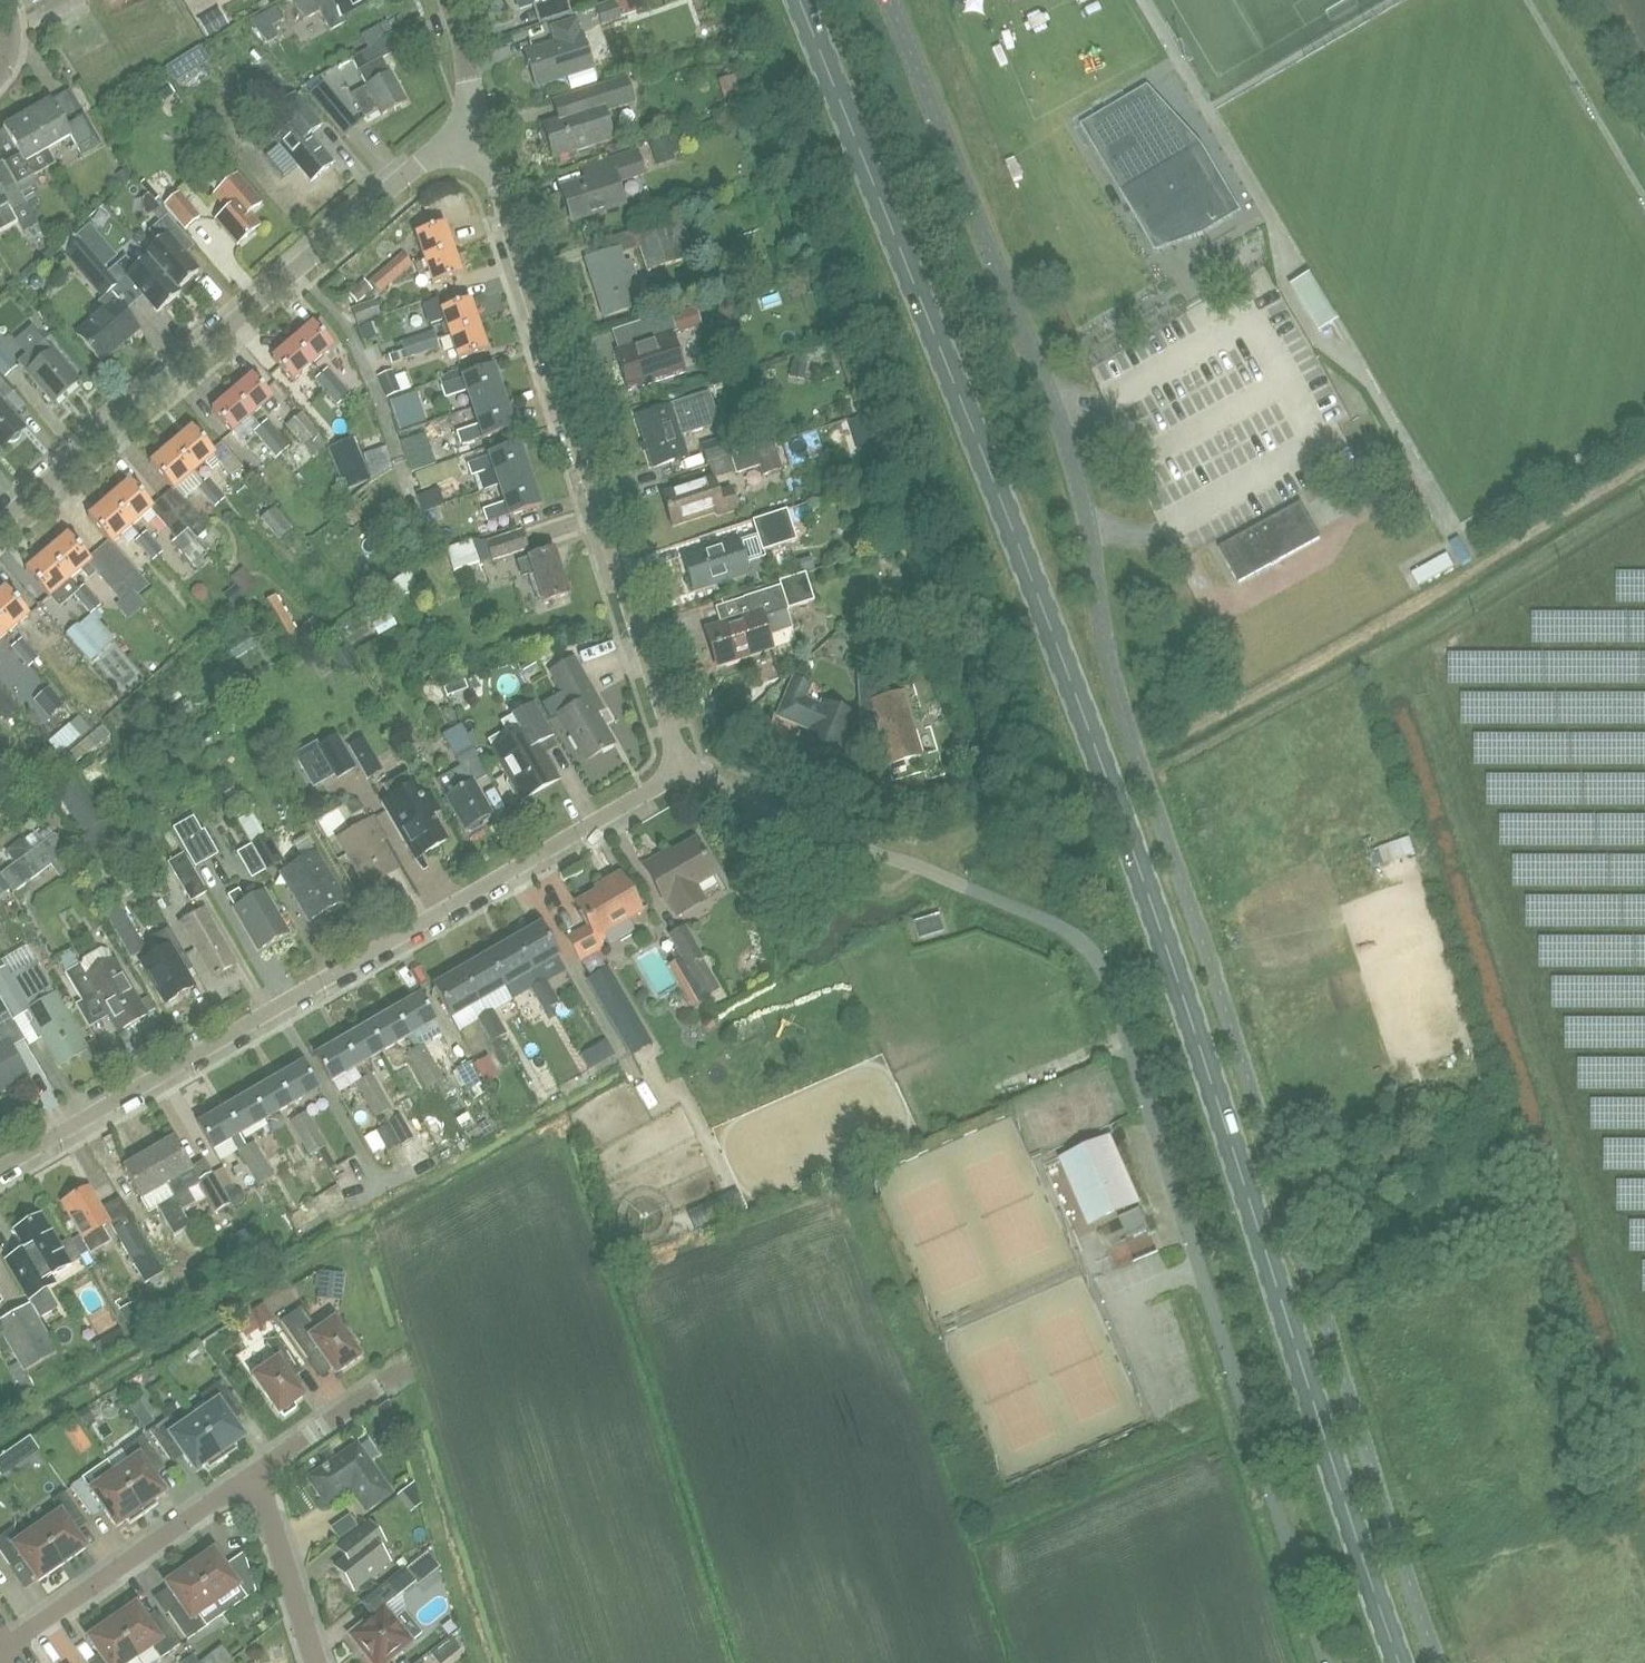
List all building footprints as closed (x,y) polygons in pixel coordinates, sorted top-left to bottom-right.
[(331,31),(344,23),(341,17),(372,0),(371,0),(294,0),(305,20),(319,11),(331,31)] [(518,9),(534,4),(545,0),(515,0),(518,9)] [(599,9),(604,25),(622,19),(617,3),(599,9)] [(525,53),(536,87),(565,78),(563,72),(590,63),(575,19),(550,27),(555,43),(525,53)] [(214,28),(219,39),(234,32),(229,21),(214,28)] [(385,41),(351,59),(366,86),(382,115),(406,102),(390,73),(388,74),(381,60),(392,54),(385,41)] [(187,74),(178,59),(167,66),(177,80),(187,74)] [(559,120),(540,126),(550,159),(609,140),(600,113),(629,104),(622,81),(579,94),(579,92),(552,100),(559,120)] [(340,104),(322,83),(310,93),(327,114),(340,104)] [(1081,126),(1156,253),(1168,246),(1165,240),(1182,230),(1189,241),(1204,235),(1203,233),(1229,218),(1230,219),(1190,152),(1182,156),(1143,90),(1148,88),(1151,92),(1152,91),(1148,86),(1081,126)] [(273,113),(288,131),(276,141),(279,144),(265,156),(282,177),(296,165),(311,182),(333,164),(310,136),(321,127),(295,96),(273,113)] [(61,147),(59,144),(70,138),(75,147),(92,138),(78,115),(63,123),(50,101),(24,116),(53,164),(54,163),(49,154),(61,147)] [(36,184),(32,176),(53,164),(24,116),(3,128),(16,151),(1,159),(15,184),(12,185),(24,207),(27,205),(20,193),(36,184)] [(658,167),(677,161),(668,136),(650,142),(658,167)] [(581,170),(586,184),(565,190),(574,220),(622,204),(616,184),(645,174),(637,152),(581,170)] [(236,176),(214,195),(227,210),(215,219),(237,246),(259,227),(249,215),(261,205),(236,176)] [(12,185),(0,192),(0,232),(18,222),(13,213),(24,207),(12,185)] [(185,230),(201,217),(180,192),(164,205),(185,230)] [(170,238),(179,230),(167,216),(149,232),(158,242),(145,253),(180,294),(180,293),(177,290),(199,272),(170,238)] [(682,257),(695,252),(683,218),(635,233),(647,272),(683,260),(682,257)] [(424,258),(453,248),(445,223),(416,233),(424,258)] [(76,236),(81,241),(104,269),(117,257),(90,225),(76,236)] [(104,269),(81,241),(66,254),(102,297),(117,284),(108,273),(104,269)] [(432,283),(462,273),(453,248),(424,258),(432,283)] [(626,277),(633,275),(629,261),(622,264),(618,250),(586,260),(604,316),(636,306),(626,277)] [(157,313),(180,294),(145,253),(144,254),(147,257),(135,268),(126,257),(108,273),(117,284),(119,287),(128,279),(157,313)] [(380,294),(413,266),(403,253),(370,282),(380,294)] [(358,304),(373,290),(365,280),(349,294),(358,304)] [(1319,334),(1332,326),(1303,280),(1291,287),(1319,334)] [(431,324),(444,319),(450,336),(479,326),(470,299),(441,308),(437,297),(423,302),(431,324)] [(357,324),(381,316),(376,300),(352,308),(357,324)] [(100,362),(137,330),(113,302),(76,333),(100,362)] [(642,385),(683,372),(671,332),(681,329),(676,315),(672,317),(643,326),(647,340),(615,350),(626,383),(640,379),(642,385)] [(688,336),(714,330),(710,317),(685,324),(688,336)] [(292,341),(312,364),(325,353),(331,360),(337,354),(331,348),(333,347),(312,324),(292,341)] [(450,360),(457,358),(458,360),(487,350),(479,326),(450,336),(455,351),(448,353),(450,360)] [(404,351),(437,340),(434,331),(402,342),(404,351)] [(18,362),(27,372),(53,403),(79,381),(44,340),(18,362)] [(404,351),(391,356),(393,363),(407,359),(440,348),(437,340),(404,351)] [(312,364),(292,341),(272,358),(292,382),(312,364)] [(6,378),(18,368),(0,347),(0,371),(6,378)] [(808,364),(794,362),(791,379),(805,381),(808,364)] [(472,407),(503,397),(493,366),(463,376),(464,378),(442,385),(446,397),(467,390),(472,407)] [(329,368),(322,374),(345,400),(351,394),(329,368)] [(402,392),(411,388),(405,373),(396,377),(393,370),(378,376),(387,398),(402,392)] [(338,406),(345,400),(322,374),(315,380),(338,406)] [(251,415),(261,406),(269,415),(279,407),(271,398),(251,375),(232,392),(251,415)] [(242,423),(251,415),(232,392),(212,409),(237,438),(247,430),(242,423)] [(415,392),(391,400),(400,429),(424,421),(415,392)] [(503,397),(472,407),(478,425),(457,432),(461,443),(482,436),(482,437),(513,427),(503,397)] [(24,428),(0,399),(0,448),(24,428)] [(691,431),(702,428),(697,412),(674,419),(670,405),(637,416),(653,466),(686,456),(679,433),(691,430),(691,431)] [(304,446),(319,433),(302,413),(286,426),(304,446)] [(268,420),(261,426),(284,453),(291,446),(268,420)] [(282,454),(284,453),(261,426),(254,432),(277,458),(282,454)] [(192,427),(171,445),(194,472),(205,463),(211,470),(219,463),(231,477),(243,468),(222,443),(212,451),(192,427)] [(707,464),(730,457),(731,458),(732,457),(740,455),(734,436),(725,439),(724,437),(701,444),(707,464)] [(498,485),(528,475),(518,444),(488,454),(489,457),(468,464),(471,475),(492,468),(498,485)] [(737,475),(760,467),(763,476),(783,470),(775,444),(740,455),(732,457),(737,475)] [(185,499),(198,488),(215,508),(220,504),(204,483),(194,472),(171,445),(150,462),(174,490),(175,488),(185,499)] [(371,479),(391,466),(385,446),(363,454),(371,479)] [(346,490),(370,480),(359,453),(334,464),(346,490)] [(263,473),(273,488),(285,480),(275,465),(263,473)] [(466,465),(427,475),(431,491),(470,481),(466,465)] [(528,475),(498,485),(504,504),(484,511),(487,521),(508,514),(508,515),(538,505),(528,475)] [(714,515),(733,509),(726,487),(713,491),(709,478),(661,492),(665,506),(663,507),(668,525),(713,511),(714,515)] [(204,483),(220,504),(226,499),(209,479),(204,483)] [(130,480),(109,498),(133,525),(153,507),(130,480)] [(113,542),(133,525),(109,498),(88,516),(109,540),(112,543),(113,542)] [(1302,503),(1219,548),(1240,585),(1322,540),(1302,503)] [(188,527),(187,529),(196,539),(209,527),(191,507),(179,517),(188,527)] [(278,539),(292,528),(275,507),(261,519),(278,539)] [(786,508),(752,519),(757,536),(762,550),(796,539),(786,508)] [(370,523),(376,535),(395,524),(388,512),(370,523)] [(557,528),(529,537),(535,556),(563,547),(557,528)] [(206,550),(196,539),(187,529),(176,538),(177,538),(173,541),(196,567),(205,559),(201,555),(206,550)] [(486,542),(474,546),(473,541),(447,550),(454,573),(466,569),(473,589),(487,584),(483,572),(482,572),(479,564),(492,559),(493,562),(530,549),(523,529),(486,542)] [(142,537),(159,556),(164,552),(147,532),(142,537)] [(70,579),(81,570),(90,579),(97,573),(88,563),(91,561),(89,559),(67,534),(47,552),(70,579)] [(694,589),(749,572),(746,563),(765,557),(762,550),(757,536),(739,542),(737,537),(683,555),(694,589)] [(159,556),(142,537),(136,541),(153,562),(159,556)] [(543,603),(568,594),(553,550),(517,562),(522,578),(533,574),(543,603)] [(60,606),(68,599),(74,593),(90,613),(95,609),(79,589),(70,579),(47,552),(26,569),(49,597),(51,596),(60,606)] [(1454,567),(1447,555),(1412,574),(1419,587),(1420,586),(1454,567)] [(135,590),(133,591),(138,596),(143,592),(150,586),(140,574),(127,559),(115,570),(128,584),(129,584),(135,590)] [(115,570),(103,580),(120,601),(121,602),(133,591),(135,590),(129,584),(128,584),(115,570)] [(394,600),(399,598),(404,614),(417,610),(411,594),(421,591),(416,577),(386,588),(394,600)] [(83,585),(79,589),(95,609),(100,605),(83,585)] [(29,614),(6,587),(0,592),(0,623),(8,632),(29,614)] [(772,647),(768,635),(793,627),(787,611),(789,610),(782,587),(743,599),(748,615),(707,628),(713,646),(718,645),(724,663),(772,647)] [(296,649),(324,625),(317,617),(298,632),(298,631),(299,629),(296,624),(293,624),(292,622),(293,620),(290,614),(288,614),(282,603),(284,601),(280,596),(278,597),(278,596),(268,601),(296,649)] [(91,662),(102,653),(78,624),(66,634),(91,662)] [(29,668),(40,659),(22,639),(12,648),(29,668)] [(570,707),(558,714),(585,760),(601,751),(599,749),(611,743),(594,714),(603,709),(573,658),(550,671),(570,707)] [(20,667),(7,677),(29,705),(42,694),(20,667)] [(904,767),(902,760),(921,755),(903,691),(875,699),(873,680),(873,667),(855,668),(856,681),(858,714),(871,711),(880,740),(881,743),(887,765),(889,771),(904,767)] [(835,760),(847,731),(836,726),(842,711),(821,703),(819,707),(802,700),(807,685),(791,679),(776,716),(792,723),(794,717),(812,724),(803,747),(835,760)] [(0,701),(0,711),(7,720),(18,710),(6,696),(0,701)] [(508,774),(507,782),(514,794),(520,796),(521,797),(556,777),(538,744),(552,736),(532,702),(508,716),(519,735),(494,749),(508,774)] [(96,748),(113,734),(105,724),(87,738),(96,748)] [(449,747),(468,736),(462,725),(443,736),(449,747)] [(79,762),(96,748),(87,738),(71,753),(79,762)] [(354,769),(336,738),(313,752),(311,748),(295,757),(313,787),(334,775),(337,779),(354,769)] [(356,759),(365,754),(357,741),(349,746),(356,759)] [(472,781),(487,773),(473,748),(457,758),(462,765),(449,773),(458,789),(446,796),(465,829),(467,828),(468,830),(470,831),(480,825),(480,822),(479,820),(491,814),(472,781)] [(413,859),(425,852),(446,840),(431,814),(439,809),(430,793),(421,798),(406,773),(384,786),(390,797),(381,803),(413,859)] [(87,830),(103,818),(76,781),(60,792),(87,830)] [(251,880),(267,871),(285,861),(270,834),(267,836),(254,813),(239,821),(252,844),(236,853),(251,880)] [(194,818),(174,829),(195,867),(218,854),(204,830),(201,831),(194,818)] [(105,823),(77,843),(93,867),(108,857),(103,849),(116,841),(105,823)] [(340,837),(350,855),(373,842),(363,824),(340,837)] [(69,854),(54,835),(43,842),(36,832),(8,853),(16,862),(0,874),(0,875),(14,894),(69,854)] [(192,902),(208,892),(185,852),(182,855),(170,835),(159,841),(171,862),(168,863),(192,902)] [(294,843),(302,858),(280,871),(308,919),(342,900),(314,851),(316,851),(307,836),(294,843)] [(1385,865),(1415,856),(1416,855),(1411,838),(1379,848),(1385,865)] [(693,885),(712,873),(694,841),(663,859),(661,855),(643,865),(664,901),(667,899),(675,913),(700,898),(693,885)] [(151,884),(163,877),(150,854),(138,861),(151,884)] [(10,889),(0,876),(0,896),(10,889)] [(600,934),(638,912),(619,879),(576,904),(589,925),(567,938),(580,961),(602,948),(599,942),(601,938),(600,934)] [(235,909),(234,910),(258,951),(288,934),(264,893),(246,903),(239,890),(228,897),(235,909)] [(106,915),(132,959),(147,950),(121,907),(106,915)] [(211,976),(235,963),(204,908),(180,922),(211,976)] [(921,940),(945,932),(940,917),(917,924),(921,940)] [(529,972),(556,956),(538,926),(512,942),(529,972)] [(669,937),(685,966),(704,997),(720,988),(700,957),(684,928),(669,937)] [(175,956),(182,952),(169,929),(151,940),(159,954),(142,964),(166,1005),(194,989),(185,974),(175,956)] [(486,957),(504,987),(529,972),(512,942),(486,957)] [(83,1000),(97,992),(119,1030),(148,1014),(116,960),(114,961),(109,952),(102,950),(84,960),(83,967),(82,964),(67,972),(83,1000)] [(504,987),(486,957),(460,972),(478,1002),(504,987)] [(35,1031),(39,1037),(42,1035),(59,1064),(87,1048),(37,960),(11,974),(6,966),(0,970),(0,991),(15,1018),(29,1010),(35,1022),(31,1024),(35,1031)] [(587,979),(631,1056),(646,1048),(601,971),(587,979)] [(478,1002),(460,972),(433,987),(451,1018),(478,1002)] [(537,1000),(553,991),(546,979),(530,988),(537,1000)] [(670,1005),(681,999),(670,979),(660,984),(670,1005)] [(537,1000),(544,1013),(560,1003),(553,991),(537,1000)] [(419,996),(393,1011),(408,1037),(419,1030),(436,1059),(450,1050),(419,996)] [(8,1080),(10,1084),(27,1074),(12,1049),(26,1040),(15,1022),(14,1022),(0,998),(0,1085),(8,1080)] [(485,1030),(500,1022),(493,1010),(478,1018),(485,1030)] [(393,1011),(367,1026),(382,1052),(408,1037),(393,1011)] [(492,1043),(507,1034),(500,1022),(485,1030),(492,1043)] [(356,1067),(382,1052),(367,1026),(341,1041),(356,1067)] [(330,1082),(356,1067),(341,1041),(315,1056),(330,1082)] [(424,1044),(408,1053),(428,1088),(444,1079),(424,1044)] [(291,1105),(317,1090),(301,1064),(275,1079),(291,1105)] [(356,1084),(366,1101),(382,1091),(372,1074),(356,1084)] [(275,1079),(250,1093),(265,1120),(291,1105),(275,1079)] [(392,1108),(382,1091),(366,1101),(376,1118),(383,1114),(391,1109),(392,1108)] [(240,1134),(265,1120),(250,1093),(224,1108),(240,1134)] [(406,1112),(414,1108),(410,1100),(401,1104),(406,1112)] [(231,1139),(239,1151),(247,1147),(240,1134),(224,1108),(198,1123),(213,1150),(231,1139)] [(396,1118),(391,1109),(383,1114),(389,1122),(390,1125),(401,1144),(402,1146),(414,1139),(401,1115),(396,1118)] [(290,1122),(300,1139),(316,1129),(307,1113),(290,1122)] [(388,1151),(401,1144),(390,1125),(377,1132),(388,1151)] [(316,1129),(300,1139),(310,1156),(326,1146),(316,1129)] [(173,1139),(149,1154),(166,1184),(175,1198),(182,1210),(194,1203),(179,1177),(191,1170),(173,1139)] [(1063,1160),(1091,1223),(1138,1202),(1109,1139),(1063,1160)] [(239,1151),(249,1169),(265,1159),(255,1142),(247,1147),(239,1151)] [(223,1176),(233,1172),(225,1151),(215,1155),(223,1176)] [(149,1154),(123,1169),(138,1195),(141,1200),(140,1200),(147,1213),(157,1207),(174,1237),(192,1227),(182,1210),(175,1198),(166,1184),(149,1154)] [(249,1169),(259,1186),(275,1176),(265,1159),(249,1169)] [(216,1213),(230,1204),(231,1204),(214,1174),(198,1183),(216,1213)] [(89,1188),(62,1204),(80,1235),(89,1250),(108,1239),(100,1226),(108,1222),(101,1210),(89,1188)] [(697,1230),(746,1209),(740,1194),(690,1216),(697,1230)] [(1134,1238),(1151,1231),(1142,1210),(1125,1218),(1134,1238)] [(41,1216),(14,1232),(28,1256),(20,1260),(9,1266),(40,1319),(58,1309),(42,1282),(81,1260),(70,1241),(59,1247),(41,1216)] [(151,1246),(138,1223),(136,1225),(134,1222),(115,1234),(144,1284),(163,1272),(148,1247),(151,1246)] [(1146,1239),(1118,1253),(1129,1274),(1157,1260),(1146,1239)] [(343,1300),(345,1276),(322,1274),(320,1299),(343,1300)] [(100,1323),(119,1313),(110,1295),(91,1305),(100,1323)] [(181,1310),(176,1299),(162,1306),(168,1317),(181,1310)] [(58,1353),(31,1305),(31,1306),(30,1305),(0,1322),(0,1331),(24,1373),(58,1353)] [(321,1354),(336,1376),(362,1358),(353,1346),(358,1343),(347,1327),(343,1331),(335,1320),(319,1331),(303,1307),(282,1321),(310,1362),(321,1354)] [(247,1339),(262,1329),(252,1314),(237,1324),(247,1339)] [(279,1336),(267,1344),(278,1359),(253,1377),(279,1415),(281,1414),(284,1418),(298,1409),(294,1404),(305,1397),(290,1375),(301,1368),(279,1336)] [(30,1399),(38,1394),(27,1376),(19,1380),(30,1399)] [(224,1460),(238,1450),(235,1446),(246,1438),(230,1417),(241,1409),(222,1382),(202,1396),(209,1407),(194,1418),(224,1460)] [(181,1451),(196,1473),(206,1466),(210,1470),(224,1460),(194,1418),(179,1428),(171,1417),(151,1431),(170,1459),(181,1451)] [(39,1436),(2,1463),(13,1479),(50,1451),(39,1436)] [(145,1515),(159,1505),(156,1501),(167,1493),(151,1472),(162,1464),(143,1437),(123,1451),(130,1462),(115,1472),(145,1515)] [(310,1479),(326,1503),(350,1486),(367,1510),(390,1494),(358,1446),(310,1479)] [(102,1506),(117,1528),(127,1521),(130,1525),(145,1515),(115,1472),(100,1483),(92,1472),(72,1486),(90,1514),(102,1506)] [(65,1492),(54,1500),(61,1511),(37,1528),(63,1565),(88,1548),(73,1527),(84,1520),(65,1492)] [(336,1568),(354,1591),(389,1563),(375,1545),(382,1539),(369,1524),(338,1549),(347,1559),(336,1568)] [(21,1539),(14,1528),(0,1537),(0,1550),(13,1569),(24,1561),(39,1582),(63,1565),(37,1528),(21,1539)] [(229,1571),(214,1550),(190,1567),(223,1615),(256,1592),(246,1559),(229,1571)] [(223,1615),(190,1567),(165,1584),(180,1605),(169,1612),(188,1640),(208,1626),(223,1615)] [(405,1568),(382,1586),(393,1601),(416,1583),(405,1568)] [(161,1658),(181,1644),(162,1617),(151,1625),(137,1604),(112,1621),(138,1658),(154,1647),(161,1658)] [(350,1635),(372,1662),(386,1662),(412,1642),(384,1607),(350,1635)] [(138,1658),(112,1621),(88,1638),(102,1659),(96,1662),(131,1662),(138,1658)] [(460,1649),(452,1638),(431,1654),(438,1662),(443,1662),(460,1649)]
